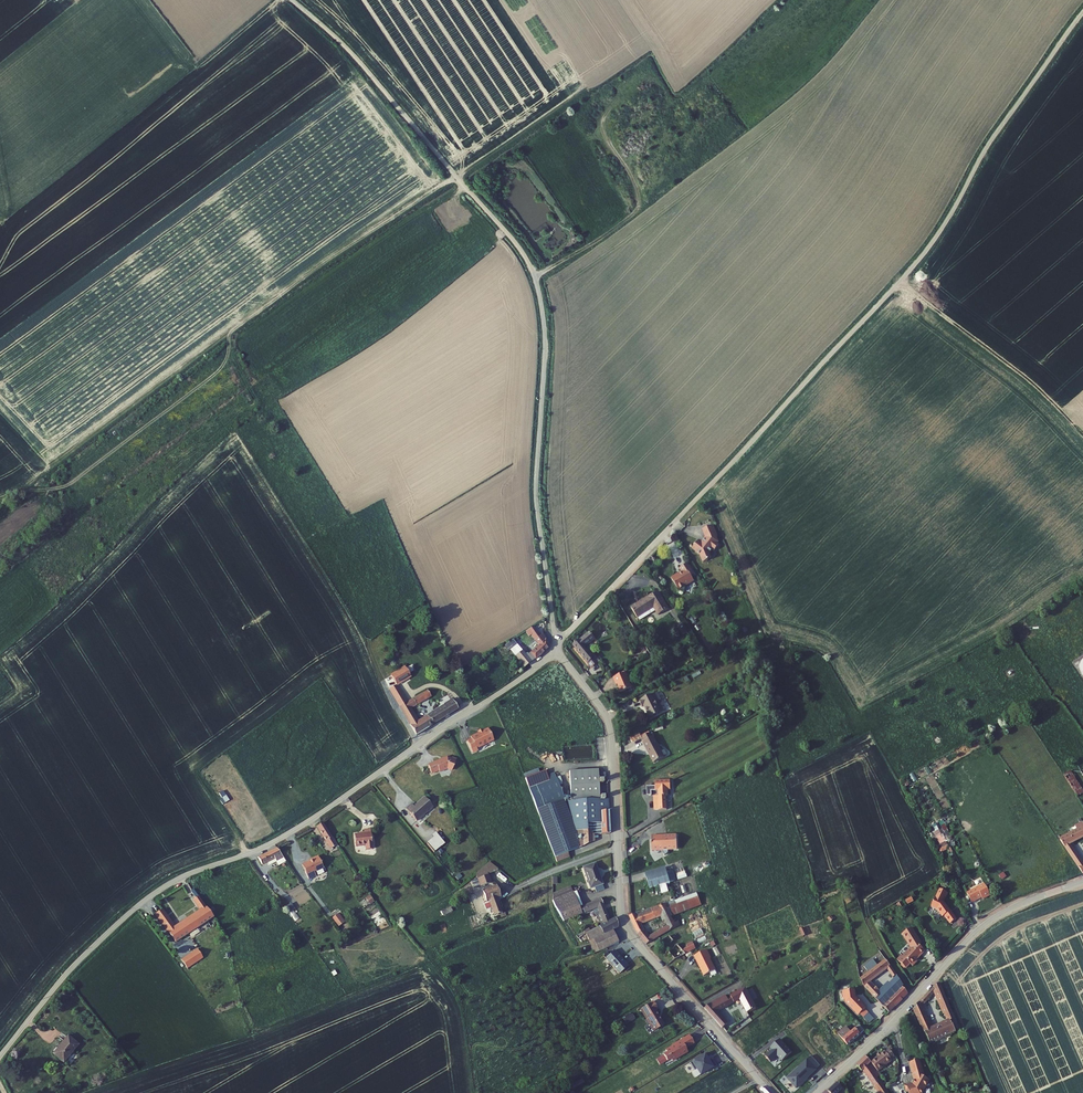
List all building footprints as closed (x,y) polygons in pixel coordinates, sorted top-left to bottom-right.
[(714,525),(705,529),(708,537),(703,543),(700,540),(694,548),(702,554),(705,562),(710,560),(709,559),(713,558),(711,554),(714,550),(716,551),(721,545),(715,541),(714,538),(718,537),(714,525)] [(687,588),(696,583),(693,577),(696,576),(689,565),(682,570),(685,575),(681,577),(680,575),(673,580),(680,592),(686,593),(687,588)] [(644,606),(635,611),(641,621),(658,611),(662,619),(672,613),(662,595),(652,601),(651,600),(643,605),(644,606)] [(683,635),(688,632),(681,621),(676,624),(683,635)] [(537,647),(531,654),(535,660),(551,645),(544,635),(542,638),(533,626),(525,631),(537,647)] [(593,636),(576,648),(590,666),(597,661),(588,649),(598,642),(593,636)] [(520,647),(514,652),(526,668),(535,660),(531,654),(528,656),(520,647)] [(590,666),(593,671),(602,665),(598,660),(597,661),(590,666)] [(620,694),(631,689),(624,674),(612,679),(616,686),(617,686),(618,688),(618,689),(620,694)] [(396,688),(391,691),(400,707),(405,704),(396,688)] [(432,700),(427,692),(413,700),(418,708),(432,700)] [(651,695),(639,702),(642,707),(645,706),(647,709),(646,710),(650,718),(661,712),(651,695)] [(405,704),(400,707),(418,738),(434,728),(429,719),(420,725),(412,712),(418,708),(413,700),(405,704)] [(455,704),(429,719),(434,728),(460,712),(455,704)] [(470,742),(475,754),(480,751),(479,749),(496,741),(490,730),(485,733),(482,734),(473,738),(474,740),(470,742)] [(648,740),(646,741),(651,750),(653,749),(659,761),(668,756),(657,735),(656,736),(654,732),(646,736),(648,740)] [(449,758),(430,766),(434,774),(441,771),(442,772),(449,768),(454,770),(458,760),(453,758),(453,759),(449,758)] [(608,779),(610,779),(610,773),(602,773),(602,769),(574,771),(575,783),(579,783),(603,783),(602,779),(603,779),(608,779)] [(1063,774),(1077,796),(1082,792),(1082,790),(1070,769),(1063,774)] [(527,779),(559,861),(573,856),(571,852),(587,845),(585,812),(581,812),(579,783),(575,783),(576,802),(567,803),(555,772),(551,773),(550,771),(527,779)] [(673,788),(672,778),(657,779),(658,784),(649,785),(650,795),(654,794),(654,790),(660,789),(661,794),(656,795),(657,809),(670,808),(669,794),(671,794),(670,788),(673,788)] [(604,800),(603,783),(579,783),(581,812),(585,812),(604,811),(604,808),(612,807),(612,800),(608,800),(608,797),(604,797),(604,800)] [(413,803),(407,809),(418,821),(434,806),(426,797),(415,806),(413,803)] [(613,834),(612,807),(604,808),(604,811),(585,812),(587,845),(595,842),(595,835),(613,834)] [(324,821),(319,825),(332,845),(338,841),(324,821)] [(948,849),(938,822),(932,824),(935,831),(932,832),(940,852),(948,849)] [(1070,831),(1072,834),(1082,829),(1082,825),(1082,824),(1070,831)] [(359,831),(360,842),(369,841),(370,846),(376,845),(374,826),(368,826),(368,830),(359,831)] [(1072,834),(1077,842),(1082,838),(1082,829),(1072,834)] [(436,836),(443,845),(447,842),(437,831),(434,834),(436,836)] [(1072,834),(1068,836),(1073,844),(1077,842),(1072,834)] [(436,836),(429,842),(437,850),(443,845),(436,836)] [(1068,836),(1061,840),(1073,857),(1079,853),(1073,844),(1068,836)] [(653,839),(648,839),(649,850),(650,850),(652,853),(659,852),(663,856),(665,853),(665,852),(674,852),(673,838),(658,838),(654,840),(653,839)] [(279,846),(260,856),(263,864),(278,857),(280,860),(286,856),(279,846)] [(316,857),(307,862),(315,876),(322,873),(320,869),(329,864),(323,853),(316,856),(316,857)] [(1073,857),(1078,864),(1082,863),(1082,858),(1079,853),(1073,857)] [(480,870),(482,875),(476,877),(478,884),(492,879),(490,872),(501,865),(493,858),(480,870)] [(594,859),(583,863),(586,869),(584,870),(587,878),(589,878),(591,884),(601,880),(594,859)] [(670,865),(643,874),(649,891),(669,883),(667,877),(673,875),(670,865)] [(685,870),(676,873),(678,879),(687,876),(685,870)] [(498,882),(484,888),(488,898),(485,900),(488,907),(494,905),(496,911),(503,909),(498,895),(502,893),(498,882)] [(985,901),(993,898),(988,888),(980,891),(980,890),(969,895),(974,905),(982,901),(981,900),(984,899),(985,901)] [(566,926),(584,915),(580,909),(574,890),(554,897),(552,907),(566,926)] [(695,890),(672,899),(675,905),(697,896),(695,890)] [(943,891),(938,900),(937,899),(933,907),(938,910),(943,919),(945,918),(950,926),(957,922),(951,913),(951,914),(945,903),(944,903),(947,899),(948,899),(950,895),(949,894),(943,891)] [(165,908),(158,914),(183,942),(217,912),(200,893),(196,896),(205,906),(182,927),(165,908)] [(370,894),(365,897),(369,904),(374,901),(370,894)] [(600,896),(580,909),(584,915),(597,908),(605,922),(585,933),(588,938),(602,931),(603,932),(612,928),(617,925),(615,915),(610,917),(600,896)] [(672,899),(666,901),(669,908),(666,910),(668,915),(699,903),(697,896),(675,905),(672,899)] [(669,908),(666,901),(628,916),(636,932),(642,929),(639,925),(660,915),(660,913),(666,910),(669,908)] [(285,907),(294,921),(300,918),(290,903),(285,907)] [(445,915),(454,911),(451,906),(443,910),(445,915)] [(668,915),(666,910),(660,913),(660,915),(666,926),(650,935),(648,932),(645,933),(642,929),(636,932),(646,943),(678,924),(674,917),(671,919),(668,915)] [(344,911),(340,914),(345,921),(348,918),(344,911)] [(602,931),(588,938),(593,952),(618,943),(612,928),(603,932),(602,931)] [(676,933),(671,936),(682,949),(687,947),(676,933)] [(687,947),(682,949),(686,955),(701,947),(697,941),(687,947)] [(928,951),(917,941),(913,946),(914,947),(905,956),(904,955),(900,960),(909,968),(913,964),(916,966),(921,960),(920,959),(928,951)] [(190,962),(196,969),(211,958),(205,950),(190,962)] [(712,959),(708,950),(695,956),(701,968),(702,968),(703,970),(702,972),(705,976),(716,971),(710,959),(712,959)] [(881,965),(888,960),(884,953),(876,959),(881,965)] [(866,975),(862,978),(865,985),(877,998),(882,994),(880,991),(871,981),(889,969),(895,976),(898,973),(888,960),(881,965),(876,959),(867,965),(869,968),(865,971),(866,973),(865,973),(866,975)] [(895,976),(880,991),(882,994),(877,998),(884,1005),(904,986),(906,984),(898,973),(895,976)] [(956,1017),(940,981),(932,987),(930,989),(935,993),(936,992),(949,1019),(932,1027),(924,1010),(931,1002),(928,1000),(932,996),(927,993),(914,1007),(931,1042),(956,1030),(951,1019),(956,1017)] [(904,986),(884,1005),(889,1011),(910,992),(904,986)] [(859,1008),(862,1011),(867,1006),(868,1005),(864,1001),(865,1000),(861,996),(860,997),(859,995),(858,996),(857,987),(845,988),(847,997),(848,997),(848,999),(858,1009),(859,1008)] [(742,991),(735,995),(725,1001),(723,998),(711,1005),(710,1004),(704,1009),(723,1031),(723,1030),(726,1034),(756,1013),(742,991)] [(657,1007),(658,1006),(654,999),(644,1005),(649,1012),(646,1013),(656,1028),(660,1025),(653,1014),(658,1010),(657,1007)] [(871,1010),(867,1006),(862,1011),(866,1015),(871,1010)] [(660,1025),(666,1021),(662,1016),(659,1012),(659,1011),(658,1010),(653,1014),(660,1025)] [(626,1024),(635,1019),(633,1014),(624,1019),(626,1024)] [(956,1017),(951,1019),(956,1030),(961,1028),(956,1017)] [(863,1022),(860,1025),(865,1031),(868,1028),(863,1022)] [(849,1025),(841,1032),(850,1043),(865,1031),(860,1025),(854,1030),(849,1025)] [(694,1040),(689,1033),(680,1038),(680,1039),(666,1048),(667,1050),(663,1053),(667,1059),(671,1056),(672,1059),(687,1049),(685,1046),(694,1040)] [(66,1046),(60,1053),(70,1061),(84,1043),(74,1035),(65,1045),(66,1046)] [(712,1066),(721,1061),(719,1057),(715,1060),(708,1049),(694,1058),(699,1065),(701,1064),(704,1070),(711,1065),(712,1066)] [(886,1051),(884,1052),(889,1063),(893,1060),(892,1058),(895,1055),(890,1049),(886,1052),(886,1051)] [(879,1056),(872,1062),(879,1071),(889,1063),(884,1052),(881,1054),(880,1052),(878,1054),(879,1056)] [(857,1065),(863,1071),(864,1070),(881,1092),(888,1092),(881,1083),(885,1079),(879,1071),(872,1062),(866,1055),(857,1065)] [(910,1061),(914,1073),(919,1071),(919,1074),(916,1080),(914,1084),(913,1084),(912,1084),(906,1085),(908,1090),(909,1090),(910,1092),(922,1092),(926,1086),(928,1085),(930,1082),(929,1080),(930,1079),(925,1076),(920,1058),(910,1061)] [(829,1092),(830,1092),(838,1092),(843,1089),(838,1083),(829,1092)]
